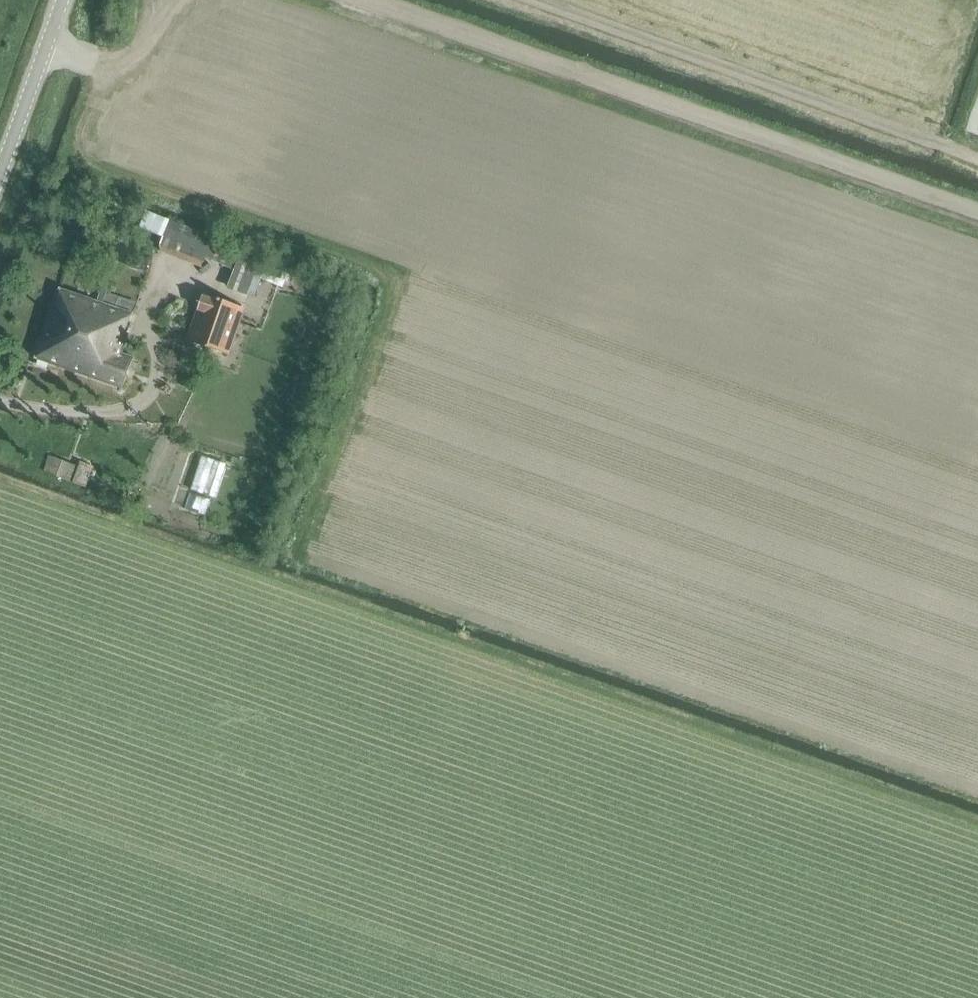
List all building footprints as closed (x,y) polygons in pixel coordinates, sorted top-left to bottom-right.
[(234,269),(227,289),(247,296),(248,295),(255,297),(267,264),(260,262),(240,254),(234,269)] [(28,357),(124,389),(151,318),(56,285),(28,357)] [(186,340),(226,355),(241,310),(202,296),(186,340)]
